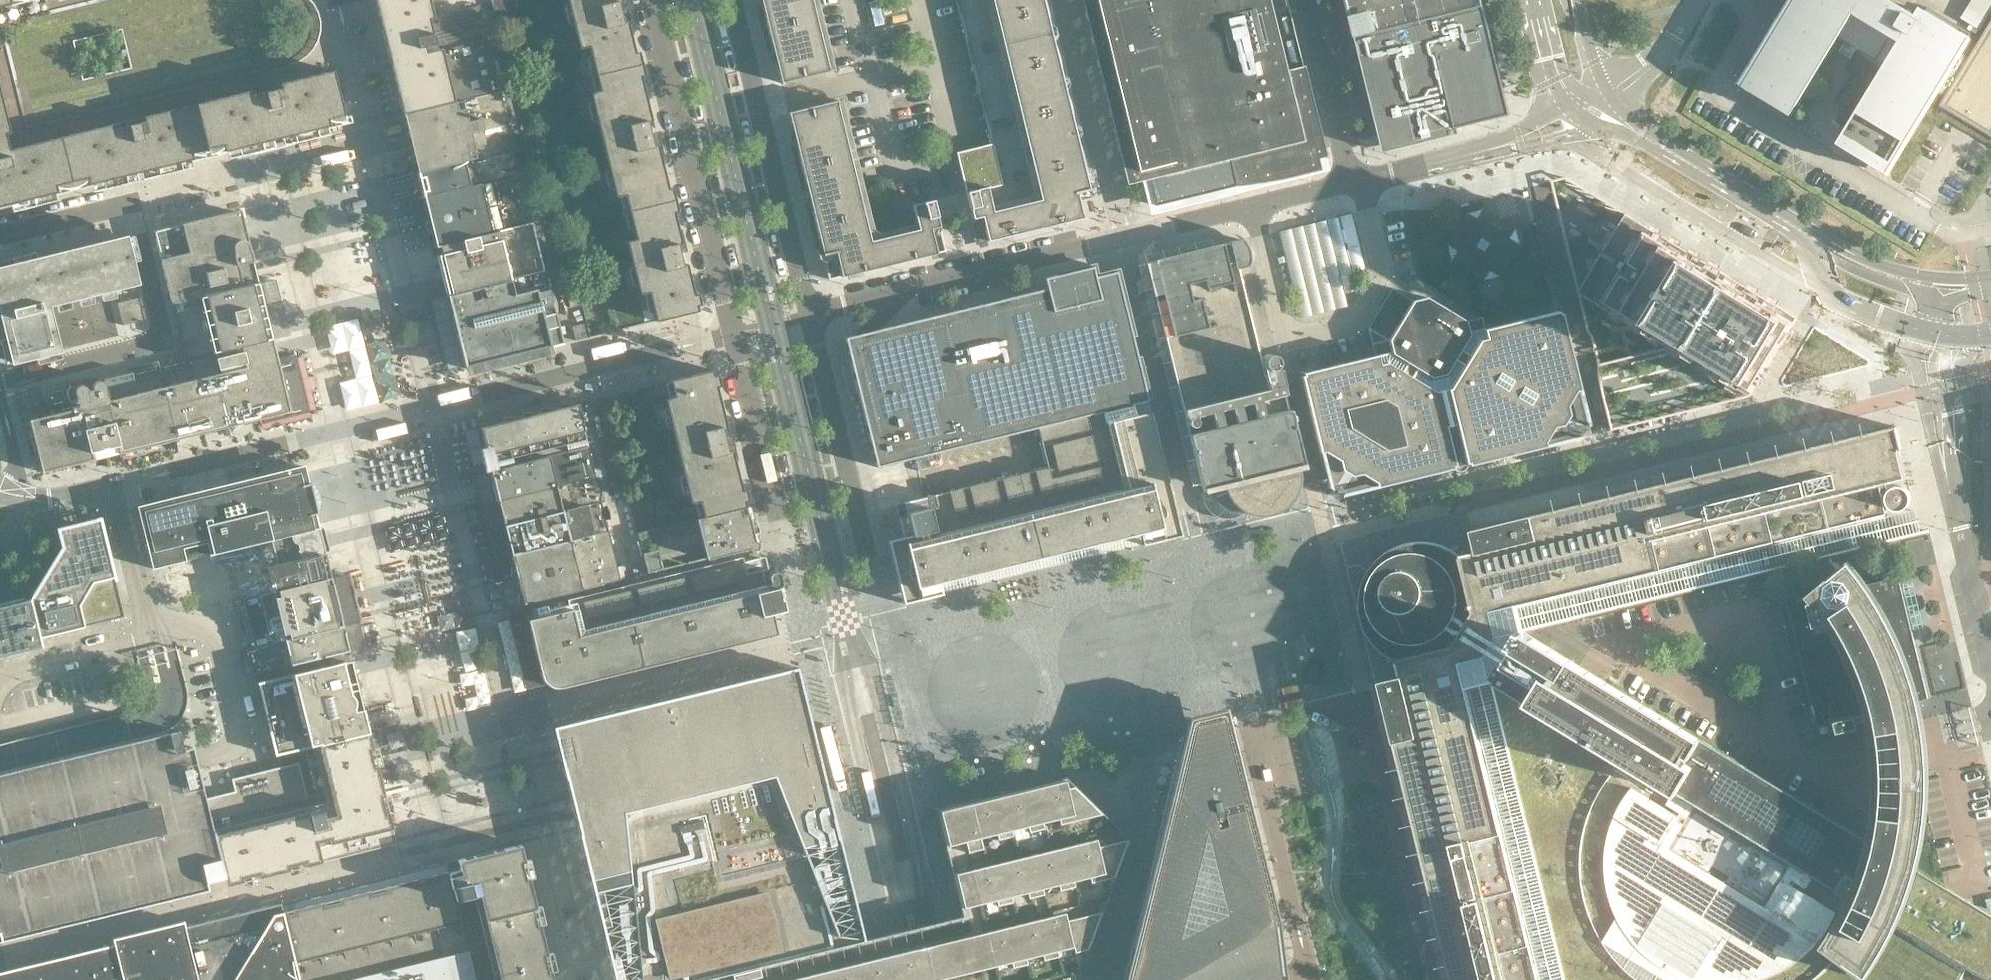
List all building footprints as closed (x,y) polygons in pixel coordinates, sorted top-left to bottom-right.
[(169,165),(168,162),(166,163),(165,161),(227,146),(341,117),(339,107),(341,106),(332,70),(293,80),(290,64),(299,61),(307,56),(313,49),(318,40),(320,31),(320,21),(318,12),(313,3),(310,0),(0,0),(0,206),(169,165)] [(377,9),(379,8),(402,102),(405,112),(404,110),(402,111),(403,114),(500,90),(479,5),(433,16),(429,0),(375,0),(377,9)] [(516,0),(490,0),(493,11),(517,5),(516,0)] [(572,23),(570,24),(570,25),(572,24),(578,49),(588,46),(598,90),(592,92),(592,93),(589,93),(596,120),(593,121),(594,122),(596,121),(608,168),(605,169),(605,170),(608,169),(614,196),(617,196),(617,197),(624,195),(635,239),(625,241),(631,266),(629,266),(629,267),(631,266),(638,293),(641,293),(648,292),(655,320),(630,326),(616,329),(616,330),(697,311),(696,305),(700,304),(697,293),(693,294),(685,263),(681,264),(673,232),(677,230),(673,212),(677,211),(671,187),(667,188),(659,154),(654,155),(646,122),(650,120),(640,76),(644,75),(638,51),(634,52),(629,34),(625,35),(617,2),(621,1),(621,0),(566,0),(572,23)] [(780,83),(828,71),(833,69),(816,0),(760,0),(780,83)] [(990,144),(955,152),(977,243),(1081,218),(1076,193),(1088,190),(1041,0),(955,0),(990,144)] [(1131,179),(1160,172),(1159,185),(1181,187),(1198,187),(1218,187),(1238,185),(1258,183),(1277,180),(1296,175),(1319,170),(1317,159),(1323,157),(1323,158),(1325,157),(1314,110),(1313,110),(1303,70),(1277,76),(1258,0),(1087,0),(1131,179)] [(1484,6),(1482,0),(1346,0),(1351,19),(1348,19),(1352,34),(1354,33),(1355,37),(1484,6)] [(1740,85),(1790,115),(1839,35),(1845,39),(1840,48),(1852,55),(1857,47),(1884,63),(1836,143),(1886,173),(1936,90),(1945,96),(1939,104),(1990,135),(1990,19),(1968,57),(1960,52),(1971,33),(1927,6),(1920,17),(1892,0),(1792,0),(1740,85)] [(1510,114),(1484,6),(1355,37),(1383,152),(1459,134),(1457,127),(1510,114)] [(514,148),(500,90),(403,114),(417,172),(514,148)] [(828,106),(780,117),(821,284),(937,256),(925,205),(904,210),(909,229),(870,238),(866,236),(834,105),(828,106)] [(520,173),(514,148),(417,172),(423,197),(520,173)] [(526,197),(520,173),(423,197),(423,198),(425,198),(433,219),(434,220),(526,197)] [(532,222),(526,197),(434,220),(434,221),(436,244),(435,244),(435,246),(532,222)] [(233,209),(233,211),(231,211),(232,216),(222,218),(222,215),(212,218),(212,216),(210,217),(210,218),(185,225),(184,223),(182,223),(182,225),(160,230),(161,235),(157,237),(162,258),(160,259),(161,261),(163,261),(167,279),(165,280),(166,282),(168,282),(173,300),(170,301),(171,303),(258,282),(258,279),(250,281),(248,277),(251,275),(255,274),(252,261),(253,261),(253,258),(251,259),(247,240),(248,240),(248,237),(246,238),(244,229),(241,229),(239,220),(243,219),(242,216),(244,216),(242,207),(233,209)] [(1486,222),(1483,209),(1469,212),(1449,245),(1452,259),(1485,279),(1499,276),(1519,243),(1516,229),(1502,232),(1486,222)] [(1580,288),(1577,289),(1578,292),(1579,292),(1668,346),(1595,364),(1612,429),(1750,396),(1798,317),(1626,212),(1580,288)] [(1350,213),(1338,216),(1347,250),(1359,246),(1350,213)] [(1347,250),(1338,216),(1277,230),(1299,318),(1347,306),(1343,293),(1355,290),(1345,250),(1347,250)] [(544,271),(532,222),(435,246),(435,247),(439,246),(441,254),(437,255),(441,269),(442,269),(442,268),(443,268),(442,266),(444,266),(450,292),(448,293),(447,291),(446,292),(447,293),(447,294),(544,271)] [(59,350),(48,306),(137,284),(125,237),(0,268),(0,313),(12,362),(59,350)] [(1242,242),(1239,238),(1144,262),(1199,485),(1202,484),(1204,491),(1202,491),(1202,493),(1202,496),(1202,498),(1203,501),(1203,503),(1204,506),(1206,508),(1207,510),(1209,512),(1211,513),(1213,515),(1215,516),(1217,517),(1219,518),(1222,518),(1224,519),(1227,519),(1229,518),(1232,518),(1234,517),(1237,516),(1239,515),(1241,513),(1243,512),(1246,513),(1250,515),(1254,516),(1258,516),(1262,516),(1266,516),(1270,515),(1274,514),(1278,512),(1282,510),(1285,508),(1288,505),(1291,502),(1293,499),(1295,495),(1297,491),(1299,487),(1299,483),(1300,479),(1300,475),(1300,471),(1299,467),(1297,463),(1296,460),(1294,457),(1292,453),(1289,450),(1287,447),(1283,445),(1279,442),(1268,397),(1284,394),(1278,369),(1271,370),(1272,369),(1273,368),(1274,367),(1275,366),(1275,364),(1276,363),(1276,361),(1275,360),(1275,359),(1274,358),(1273,357),(1272,356),(1270,355),(1268,355),(1267,355),(1265,355),(1264,356),(1262,358),(1261,359),(1261,360),(1260,361),(1260,363),(1259,363),(1236,268),(1246,266),(1246,263),(1247,260),(1247,258),(1247,255),(1246,252),(1246,249),(1244,246),(1243,244),(1242,242)] [(1045,288),(844,337),(875,467),(1037,427),(1063,421),(1131,404),(1147,400),(1115,271),(1094,276),(1092,266),(1043,278),(1045,288)] [(562,342),(544,271),(447,294),(447,295),(447,296),(447,297),(446,295),(430,299),(436,323),(452,319),(464,368),(466,368),(465,363),(480,359),(481,364),(483,364),(483,362),(498,358),(498,360),(500,359),(500,358),(514,354),(515,356),(517,355),(516,354),(531,350),(532,352),(534,351),(533,350),(548,346),(548,347),(550,347),(550,344),(560,341),(560,342),(562,342)] [(259,284),(258,282),(171,303),(172,306),(174,305),(177,316),(174,317),(175,318),(178,318),(180,328),(177,329),(179,334),(181,333),(182,336),(184,344),(181,345),(182,346),(184,346),(188,358),(185,359),(185,361),(215,353),(263,341),(272,339),(272,336),(270,337),(266,318),(267,318),(267,316),(266,315),(265,315),(261,316),(258,307),(263,306),(264,305),(264,304),(264,303),(262,303),(257,285),(259,284)] [(1391,288),(1367,327),(1387,339),(1388,343),(1374,347),(1375,355),(1374,355),(1374,357),(1341,365),(1341,363),(1336,364),(1337,366),(1304,374),(1304,372),(1301,373),(1302,375),(1300,376),(1300,378),(1302,378),(1310,410),(1308,411),(1309,415),(1311,415),(1319,448),(1317,448),(1319,453),(1321,452),(1321,450),(1330,448),(1347,459),(1344,463),(1343,463),(1342,464),(1343,464),(1343,465),(1344,465),(1345,465),(1345,464),(1353,470),(1353,471),(1354,471),(1355,471),(1355,470),(1355,469),(1354,469),(1357,465),(1375,476),(1377,487),(1380,486),(1381,486),(1413,478),(1417,477),(1450,469),(1452,468),(1452,469),(1453,469),(1454,470),(1455,470),(1455,471),(1456,471),(1457,471),(1458,471),(1459,471),(1460,471),(1461,471),(1462,471),(1462,470),(1463,470),(1463,469),(1464,469),(1465,468),(1465,467),(1466,467),(1466,466),(1466,465),(1468,464),(1501,456),(1506,455),(1538,447),(1541,446),(1538,435),(1549,418),(1553,420),(1553,421),(1553,422),(1554,422),(1555,422),(1555,421),(1555,420),(1560,412),(1561,412),(1561,411),(1562,411),(1562,410),(1561,410),(1561,409),(1560,409),(1560,410),(1559,410),(1555,407),(1566,390),(1575,388),(1575,390),(1577,389),(1576,384),(1575,385),(1567,352),(1568,352),(1567,347),(1565,348),(1557,315),(1559,315),(1559,312),(1556,313),(1556,310),(1553,311),(1554,313),(1521,321),(1521,319),(1516,320),(1516,322),(1484,330),(1483,328),(1467,332),(1464,321),(1425,297),(1418,299),(1411,300),(1391,288)] [(567,295),(570,307),(582,304),(579,292),(567,295)] [(117,302),(119,313),(143,307),(140,297),(117,302)] [(146,319),(143,307),(119,313),(122,325),(146,319)] [(586,337),(583,323),(571,326),(575,340),(586,337)] [(264,345),(264,343),(177,364),(172,366),(171,364),(170,364),(170,366),(165,367),(165,366),(163,366),(163,368),(158,369),(158,367),(157,368),(157,369),(152,371),(151,369),(148,370),(149,371),(144,373),(143,371),(142,371),(143,373),(137,374),(137,373),(135,373),(135,375),(130,376),(130,374),(129,375),(129,376),(125,377),(124,376),(120,377),(121,378),(116,379),(115,378),(114,378),(114,380),(109,381),(109,379),(107,380),(107,381),(102,383),(102,381),(100,381),(101,383),(96,384),(95,383),(89,384),(87,385),(86,386),(85,387),(76,389),(74,389),(72,388),(36,397),(41,418),(20,423),(33,476),(57,470),(57,468),(62,467),(62,469),(64,468),(63,467),(68,465),(69,467),(71,467),(71,465),(76,464),(76,465),(77,465),(77,463),(82,462),(82,464),(85,463),(85,461),(90,460),(90,462),(92,461),(91,460),(96,459),(97,460),(98,460),(98,458),(104,457),(104,458),(105,458),(105,457),(110,455),(110,457),(113,456),(113,455),(118,453),(118,455),(120,455),(119,453),(124,452),(125,453),(127,453),(127,451),(132,450),(132,452),(133,451),(133,450),(138,448),(138,450),(141,449),(141,448),(166,441),(166,443),(169,442),(169,441),(194,435),(194,436),(196,436),(197,436),(197,434),(222,428),(222,429),(225,429),(225,427),(250,421),(250,423),(253,422),(254,425),(285,417),(277,386),(275,386),(274,384),(277,383),(272,365),(269,365),(269,363),(267,363),(263,345),(264,345)] [(713,378),(711,369),(669,380),(673,396),(666,397),(667,398),(664,399),(671,426),(668,427),(669,428),(671,427),(682,474),(680,475),(683,475),(689,502),(692,501),(692,502),(699,501),(703,517),(745,506),(743,501),(747,500),(745,489),(741,490),(734,461),(738,460),(732,436),(728,437),(715,386),(719,385),(717,377),(713,378)] [(501,416),(501,421),(479,427),(488,462),(491,461),(492,468),(489,469),(490,470),(587,446),(576,403),(557,403),(557,407),(539,407),(538,412),(520,412),(520,417),(501,416)] [(1134,415),(1131,404),(1063,421),(1066,435),(1132,419),(1135,418),(1134,415)] [(1150,414),(1150,411),(1148,412),(1134,415),(1135,418),(1132,419),(1066,435),(1040,441),(1047,467),(1040,469),(1020,473),(998,479),(976,484),(955,489),(934,494),(924,497),(914,499),(895,504),(898,516),(900,516),(905,535),(903,536),(889,539),(887,540),(887,543),(892,560),(892,563),(897,580),(897,583),(902,600),(902,603),(907,602),(936,595),(941,593),(940,591),(938,582),(1139,533),(1141,542),(1141,544),(1146,543),(1175,536),(1180,535),(1179,532),(1175,515),(1174,512),(1170,495),(1170,492),(1165,474),(1165,472),(1160,454),(1160,452),(1158,446),(1155,434),(1155,432),(1150,414)] [(1066,435),(1063,421),(1037,427),(1040,441),(1066,435)] [(1878,485),(1906,478),(1899,449),(1901,449),(1895,424),(1470,528),(1476,552),(1461,556),(1458,543),(1444,546),(1439,544),(1434,543),(1430,542),(1424,541),(1419,541),(1414,542),(1409,542),(1404,544),(1398,546),(1393,548),(1387,551),(1383,554),(1379,557),(1378,558),(1374,562),(1371,566),(1369,569),(1368,572),(1365,577),(1363,582),(1361,586),(1361,589),(1360,593),(1359,596),(1359,600),(1359,605),(1359,608),(1359,610),(1360,613),(1361,617),(1361,620),(1362,623),(1364,627),(1365,630),(1367,633),(1368,636),(1371,640),(1374,644),(1377,647),(1381,650),(1384,664),(1397,661),(1401,676),(1377,682),(1450,979),(1567,979),(1494,684),(1492,683),(1494,681),(1577,731),(1645,773),(1640,778),(1635,784),(1630,790),(1625,796),(1621,803),(1617,811),(1614,818),(1611,826),(1608,834),(1606,843),(1605,851),(1605,860),(1605,869),(1605,878),(1606,886),(1608,895),(1611,903),(1614,911),(1617,918),(1621,925),(1625,932),(1630,939),(1634,945),(1639,950),(1645,955),(1651,960),(1657,965),(1663,969),(1670,973),(1678,977),(1685,979),(1686,979),(1767,979),(1770,979),(1778,976),(1785,972),(1792,968),(1799,963),(1805,958),(1811,953),(1817,947),(1862,979),(1864,979),(1868,973),(1874,965),(1878,958),(1883,950),(1888,942),(1892,934),(1896,925),(1940,952),(1941,952),(1986,979),(1990,979),(1990,915),(1970,903),(1971,903),(1916,870),(1919,858),(1921,849),(1923,841),(1924,832),(1925,826),(1926,816),(1927,806),(1928,796),(1928,786),(1928,776),(1928,766),(1927,755),(1926,743),(1925,732),(1925,730),(1923,720),(1921,709),(1919,700),(1928,698),(1898,576),(1896,577),(1896,576),(1866,584),(1862,578),(1855,550),(1901,539),(1927,533),(1929,532),(1929,529),(1886,539),(1880,515),(1885,514),(1878,485)] [(473,474),(480,504),(497,500),(594,476),(587,446),(490,470),(473,474)] [(307,483),(303,466),(286,470),(286,469),(255,476),(255,478),(197,492),(197,490),(167,497),(168,500),(148,504),(137,507),(149,556),(151,568),(152,568),(185,560),(182,545),(181,544),(207,537),(211,552),(207,553),(208,554),(221,551),(318,528),(314,513),(317,513),(310,482),(307,483)] [(600,501),(594,476),(497,500),(480,504),(485,522),(502,518),(503,524),(600,501)] [(1901,485),(1898,485),(1897,485),(1895,485),(1893,486),(1892,487),(1890,488),(1889,489),(1888,491),(1887,491),(1887,494),(1886,496),(1886,497),(1886,498),(1886,500),(1886,501),(1887,503),(1888,505),(1889,506),(1890,507),(1892,508),(1894,509),(1895,509),(1897,510),(1899,510),(1901,509),(1904,508),(1905,508),(1906,507),(1908,506),(1909,504),(1909,503),(1910,502),(1910,500),(1911,498),(1911,497),(1911,496),(1910,495),(1910,493),(1909,492),(1908,490),(1907,489),(1906,488),(1905,487),(1903,486),(1901,485)] [(503,525),(487,529),(494,558),(510,554),(608,530),(600,501),(503,524),(503,525)] [(750,526),(745,506),(703,517),(637,533),(646,573),(748,548),(751,550),(755,549),(757,546),(756,542),(753,540),(751,533),(745,535),(743,528),(750,526)] [(104,534),(99,519),(98,519),(80,524),(78,524),(60,529),(58,529),(62,545),(62,547),(48,569),(47,569),(47,571),(33,594),(32,594),(32,596),(30,596),(31,597),(37,621),(41,637),(81,627),(124,616),(120,601),(104,534)] [(346,573),(334,524),(222,551),(234,600),(242,598),(330,576),(346,573)] [(614,555),(608,530),(510,554),(516,579),(614,555)] [(620,580),(614,555),(516,579),(522,603),(620,580)] [(525,683),(542,679),(545,684),(548,685),(552,687),(556,687),(559,687),(562,686),(776,634),(772,613),(784,609),(781,598),(780,598),(777,587),(779,587),(780,586),(780,585),(781,584),(781,583),(781,582),(779,574),(779,573),(778,572),(777,572),(777,571),(775,570),(773,570),(771,571),(769,572),(768,573),(767,574),(767,575),(767,576),(767,577),(763,578),(758,558),(736,563),(546,610),(525,615),(524,609),(508,613),(512,633),(514,633),(516,638),(518,638),(527,672),(523,673),(525,683)] [(242,598),(254,647),(275,642),(358,622),(346,573),(330,576),(242,598)] [(31,597),(23,599),(23,598),(0,604),(0,658),(11,655),(35,649),(35,648),(35,647),(41,646),(43,646),(41,637),(37,621),(31,597)] [(364,646),(358,622),(275,642),(254,647),(245,649),(251,673),(342,651),(349,650),(364,646)] [(364,712),(351,659),(323,666),(316,668),(316,667),(257,682),(274,755),(306,747),(368,732),(368,731),(367,726),(366,727),(362,713),(364,712)] [(614,979),(696,979),(863,939),(796,666),(571,721),(551,726),(614,979)] [(897,726),(903,725),(892,679),(886,680),(897,726)] [(1213,974),(1217,979),(1277,979),(1218,697),(1184,705),(1172,754),(1116,979),(1199,979),(1213,974)] [(84,736),(81,724),(45,732),(48,744),(52,760),(88,751),(84,736)] [(214,878),(195,805),(184,760),(176,729),(88,751),(2,772),(0,773),(0,931),(214,878)] [(48,744),(45,732),(12,740),(10,741),(13,753),(17,769),(52,760),(48,744)] [(227,797),(195,805),(214,878),(215,886),(305,861),(322,858),(322,845),(389,831),(368,732),(306,747),(311,755),(312,765),(225,785),(227,797)] [(855,815),(861,814),(849,764),(843,766),(855,815)] [(1124,828),(1061,767),(934,798),(960,915),(945,919),(863,939),(696,979),(1069,979),(1124,828)] [(519,844),(394,874),(281,902),(300,979),(553,979),(519,844)] [(281,902),(281,901),(279,903),(246,911),(184,926),(183,921),(131,934),(112,938),(113,943),(81,951),(0,971),(0,979),(300,979),(281,902)]
